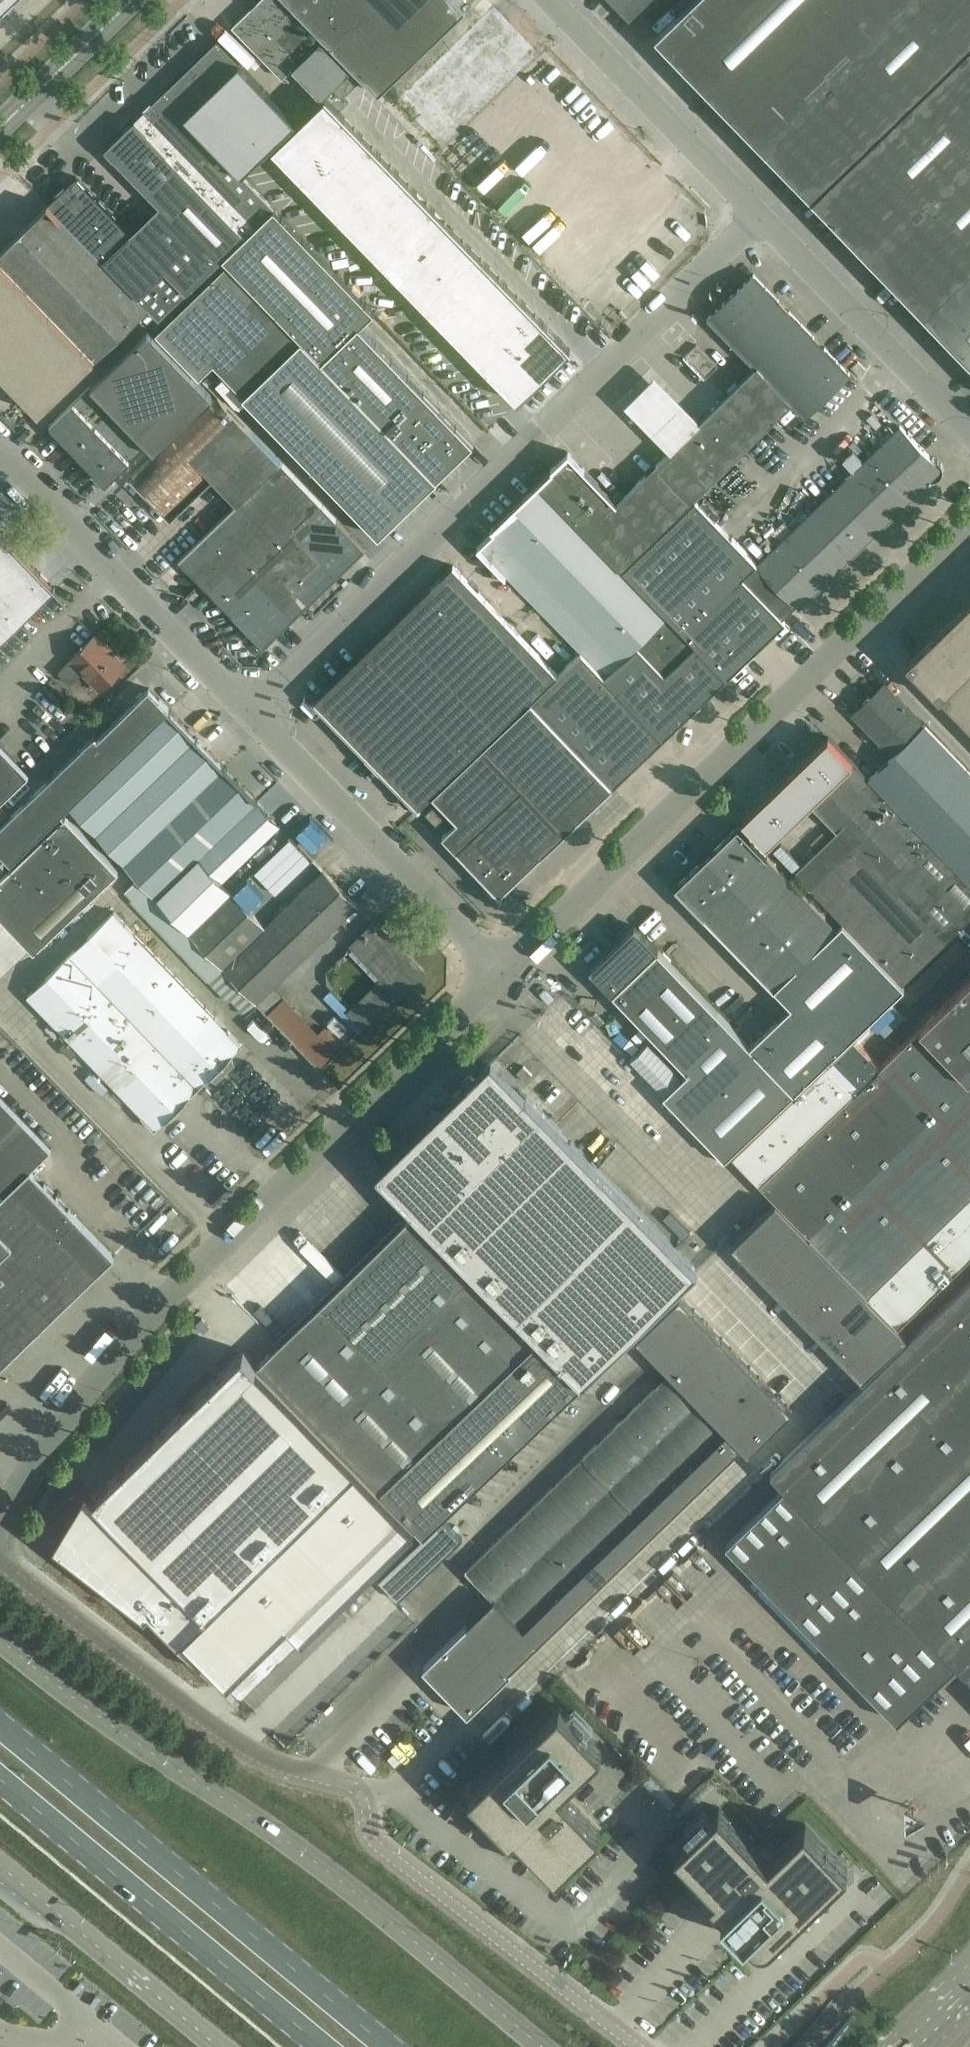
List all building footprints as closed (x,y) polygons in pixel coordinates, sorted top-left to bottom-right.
[(293,68),(321,97),(332,87),(342,97),(360,80),(282,0),(259,0),(232,26),(282,78),(293,68)] [(466,9),(457,0),(288,0),(378,94),(466,9)] [(633,23),(657,0),(611,0),(633,23)] [(656,35),(969,359),(969,0),(692,0),(656,35)] [(241,62),(249,54),(229,34),(221,42),(241,62)] [(163,93),(242,175),(296,122),(217,40),(163,93)] [(222,258),(274,209),(274,208),(242,175),(163,93),(105,149),(117,162),(118,161),(172,217),(144,245),(143,244),(142,246),(131,234),(103,261),(148,308),(159,319),(222,258)] [(436,317),(454,335),(472,354),(490,372),(518,401),(543,377),(571,350),(542,321),(525,303),(506,284),(488,265),(470,247),(452,228),(416,191),(397,171),(380,153),(362,135),(325,97),(296,125),(272,148),(291,167),(309,186),(327,205),(345,223),(363,242),(381,261),(400,280),(418,298),(436,317)] [(48,204),(103,261),(131,234),(76,177),(48,204)] [(39,413),(148,308),(103,261),(48,204),(0,251),(0,373),(39,413)] [(360,326),(374,312),(274,209),(222,258),(228,264),(437,480),(474,444),(360,326)] [(379,535),(437,480),(228,264),(156,333),(199,378),(214,364),(379,535)] [(805,416),(850,373),(754,274),(707,318),(755,367),(617,504),(652,540),(793,404),(805,416)] [(652,379),(621,410),(668,458),(700,428),(652,379)] [(106,483),(147,444),(91,385),(50,425),(106,483)] [(253,489),(281,462),(216,395),(131,478),(171,518),(241,450),(261,470),(247,483),(253,489)] [(879,414),(860,430),(873,446),(893,430),(879,414)] [(796,605),(798,607),(942,468),(900,425),(757,564),(743,577),(783,618),(796,605)] [(695,644),(624,571),(623,569),(652,540),(617,504),(568,454),(552,469),(553,469),(492,528),(495,531),(479,546),(549,618),(581,650),(606,675),(640,641),(668,671),(695,644)] [(281,462),(253,489),(180,560),(263,647),(307,605),(292,590),(296,586),(292,582),(291,584),(285,578),(294,569),(299,575),(318,558),(294,533),(323,506),(281,462)] [(624,571),(695,644),(668,671),(640,641),(606,675),(665,737),(786,622),(783,618),(743,577),(757,564),(696,502),(624,571)] [(292,590),(307,605),(365,549),(323,506),(294,533),(318,558),(299,575),(294,569),(285,578),(291,584),(292,582),(296,586),(292,590)] [(21,551),(4,533),(0,537),(0,571),(21,551)] [(39,569),(21,551),(0,571),(0,606),(39,569)] [(472,581),(468,581),(453,566),(315,701),(403,792),(400,796),(400,800),(404,805),(406,807),(410,807),(414,803),(418,808),(432,794),(484,745),(530,700),(557,674),(478,591),(479,587),(472,581)] [(0,606),(0,607),(17,624),(56,586),(39,569),(0,606)] [(906,663),(940,698),(941,697),(969,727),(969,601),(906,663)] [(0,607),(0,640),(17,624),(0,607)] [(96,635),(71,659),(58,672),(70,684),(83,671),(101,689),(126,665),(96,635)] [(581,650),(557,674),(530,700),(613,787),(665,737),(606,675),(581,650)] [(969,883),(969,773),(924,725),(923,726),(885,685),(855,714),(893,754),(869,778),(969,883)] [(169,710),(169,709),(149,689),(97,739),(93,736),(0,825),(0,851),(9,861),(10,862),(68,807),(169,710)] [(484,745),(523,786),(566,831),(613,787),(530,700),(484,745)] [(68,807),(96,835),(197,738),(169,710),(68,807)] [(869,778),(829,736),(743,819),(767,844),(810,803),(837,832),(794,873),(842,923),(842,922),(902,985),(969,920),(969,883),(869,778)] [(96,835),(124,864),(225,767),(197,738),(96,835)] [(29,775),(0,745),(0,803),(29,775)] [(443,835),(486,879),(502,864),(473,834),(523,786),(484,745),(432,794),(458,821),(443,835)] [(124,864),(137,879),(157,899),(258,802),(225,767),(124,864)] [(486,879),(499,893),(566,831),(523,786),(473,834),(502,864),(486,879)] [(280,825),(258,802),(157,899),(190,933),(232,893),(254,872),(243,860),(280,825)] [(443,830),(453,821),(436,803),(426,813),(443,830)] [(1,879),(54,936),(121,872),(68,815),(1,879)] [(842,922),(842,923),(836,928),(738,826),(676,886),(791,1005),(750,1045),(795,1092),(904,986),(902,985),(842,922)] [(285,996),(283,994),(273,987),(341,921),(357,905),(324,871),(267,926),(239,897),(237,899),(232,893),(190,933),(224,969),(257,1003),(258,1004),(265,1011),(267,1013),(285,996)] [(1,879),(0,880),(0,973),(30,944),(38,951),(54,936),(1,879)] [(132,899),(145,886),(137,879),(124,891),(132,899)] [(71,954),(199,1086),(209,1077),(217,1082),(235,1064),(230,1055),(241,1044),(114,912),(71,954)] [(421,971),(376,924),(355,944),(387,978),(353,1011),(366,1025),(421,971)] [(678,1109),(726,1159),(792,1094),(795,1092),(750,1045),(635,926),(590,969),(689,1071),(664,1095),(678,1109)] [(951,972),(969,958),(963,949),(944,963),(951,972)] [(199,1086),(71,954),(28,996),(69,1039),(61,1047),(71,1058),(80,1050),(156,1128),(199,1086)] [(247,1015),(258,1004),(257,1003),(224,969),(210,983),(229,1002),(232,1000),(247,1015)] [(733,1154),(897,1326),(969,1256),(969,984),(883,1067),(855,1038),(733,1154)] [(904,1014),(870,1040),(881,1055),(893,1046),(887,1037),(908,1020),(904,1014)] [(363,1051),(372,1042),(358,1026),(348,1036),(363,1051)] [(426,1535),(582,1386),(697,1270),(527,1096),(491,1060),(377,1172),(384,1180),(414,1211),(260,1363),(416,1524),(426,1535)] [(4,1195),(0,1199),(0,1368),(54,1315),(68,1302),(116,1256),(31,1169),(51,1149),(0,1096),(0,1192),(4,1195)] [(660,1168),(653,1175),(668,1189),(674,1183),(660,1168)] [(777,1204),(734,1246),(864,1380),(907,1338),(777,1204)] [(771,1473),(784,1486),(726,1544),(897,1721),(956,1664),(969,1678),(969,1280),(771,1473)] [(681,1296),(638,1337),(749,1452),(792,1410),(681,1296)] [(85,1487),(52,1543),(145,1615),(149,1611),(181,1642),(202,1659),(205,1656),(228,1679),(286,1622),(301,1637),(416,1524),(260,1363),(255,1367),(240,1352),(94,1496),(85,1487)] [(508,1671),(741,1452),(669,1375),(467,1569),(495,1599),(422,1667),(466,1714),(510,1673),(508,1671)] [(396,1577),(414,1554),(407,1548),(389,1571),(396,1577)] [(754,1594),(774,1612),(780,1606),(760,1588),(754,1594)] [(470,1793),(491,1816),(497,1810),(557,1873),(601,1831),(561,1789),(602,1749),(560,1705),(470,1793)] [(771,1942),(773,1941),(848,1868),(806,1824),(770,1859),(719,1808),(676,1850),(741,1918),(736,1923),(754,1941),(755,1943),(759,1944),(761,1945),(763,1945),(766,1944),(768,1944),(770,1943),(771,1942)]
